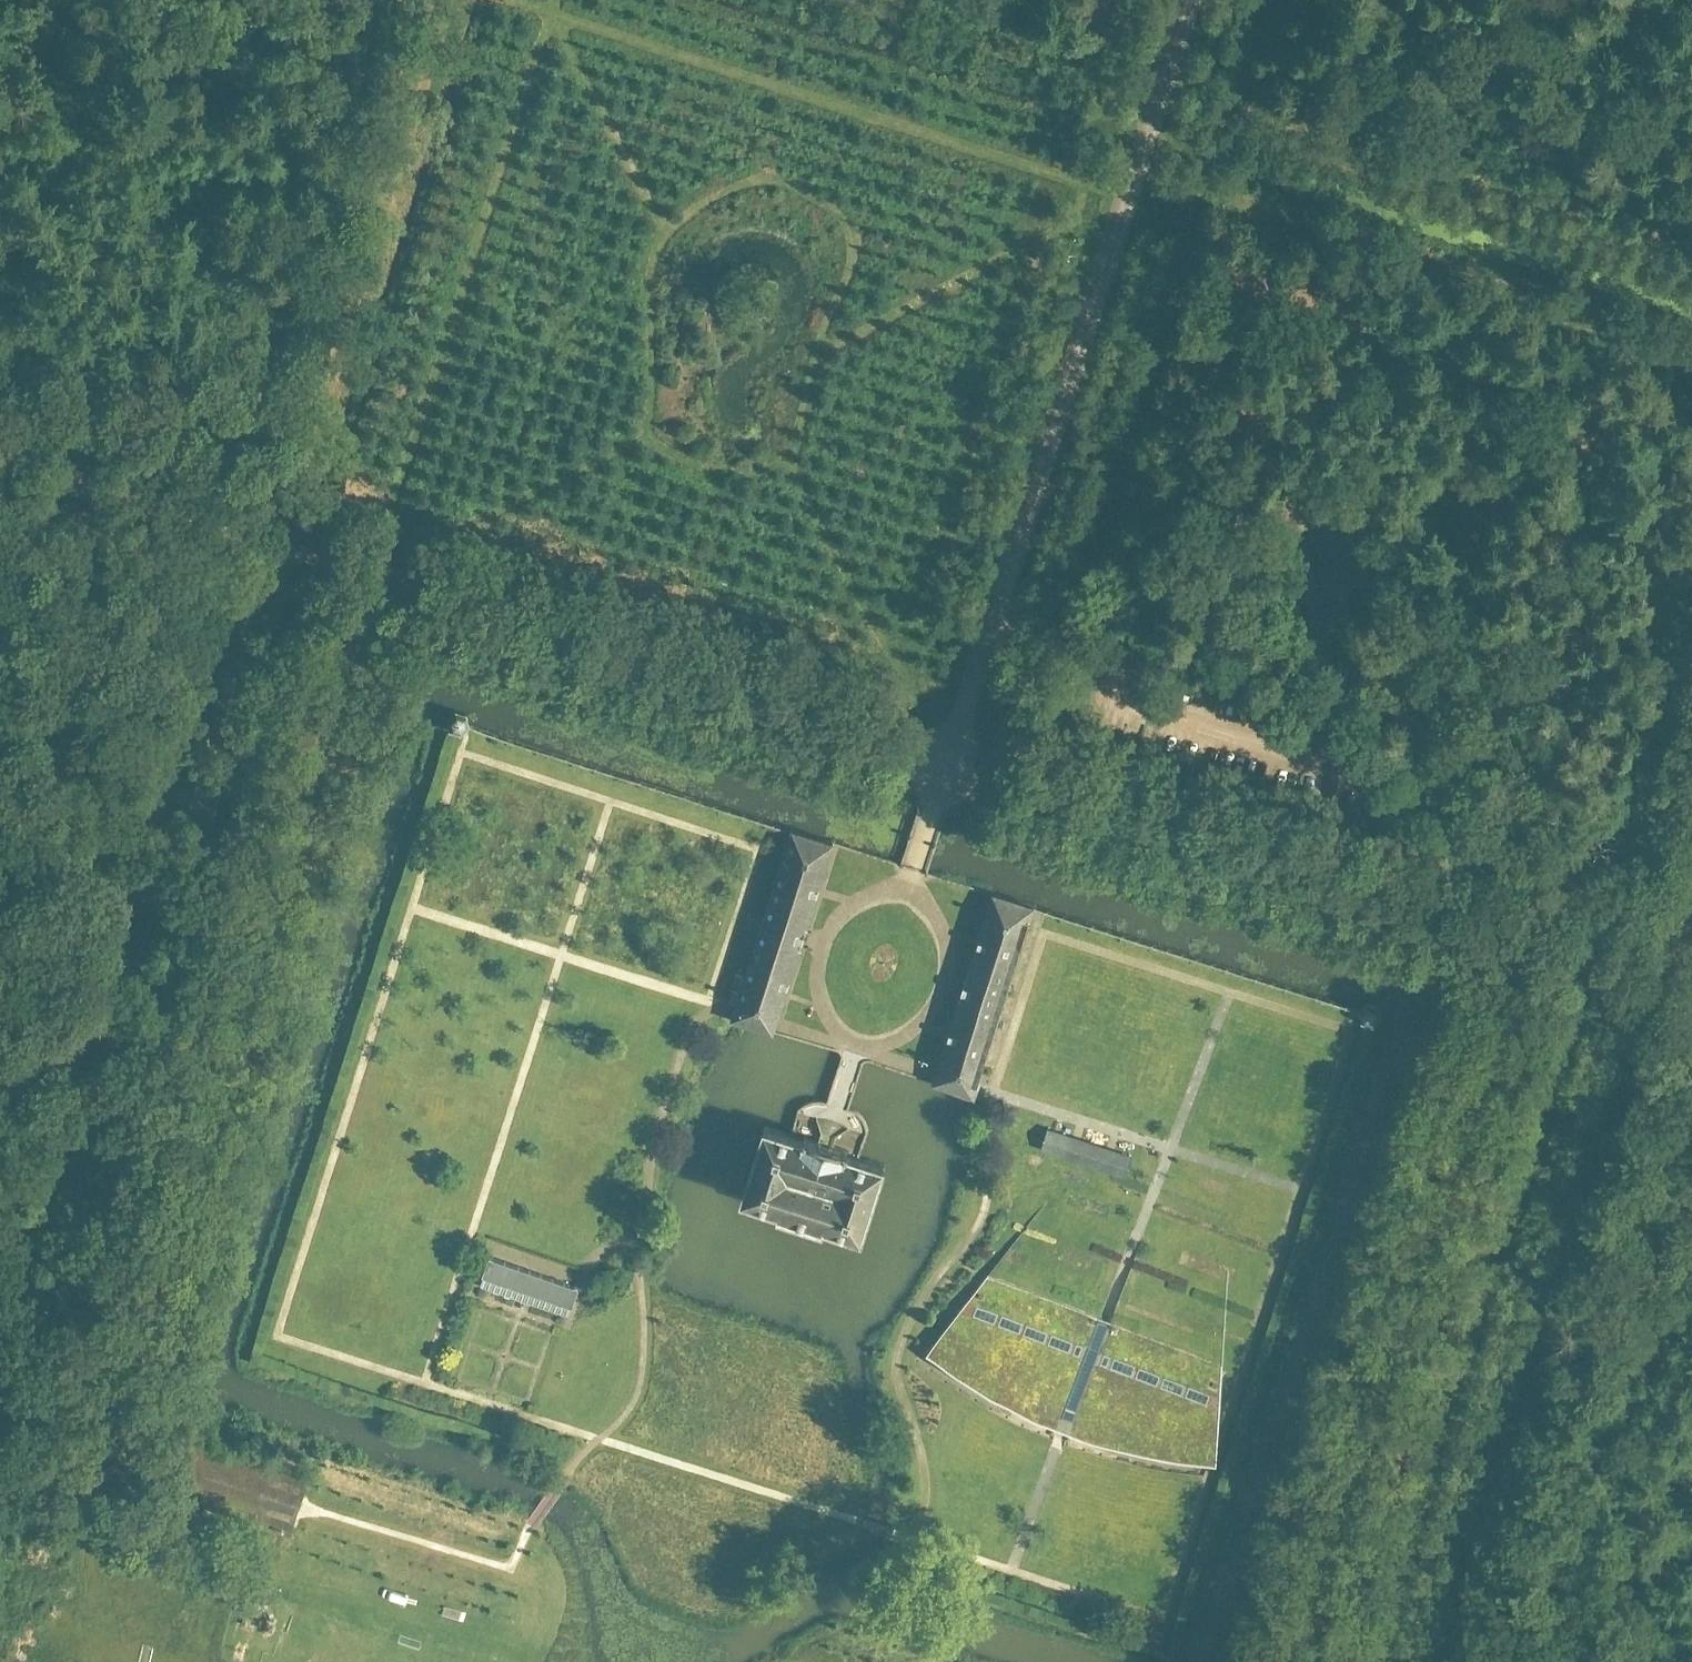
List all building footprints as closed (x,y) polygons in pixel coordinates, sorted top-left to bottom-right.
[(793,830),(736,1007),(732,1021),(773,1034),(834,843),(793,830)] [(976,1097),(978,1093),(1035,908),(994,895),(935,1084),(976,1097)] [(1135,1149),(1049,1121),(1040,1151),(1127,1179),(1128,1171),(1135,1149)] [(886,1167),(766,1129),(743,1200),(863,1238),(886,1167)] [(581,1287),(490,1257),(481,1287),(571,1318),(581,1287)] [(1204,1455),(1210,1347),(981,1270),(920,1359),(963,1386),(1009,1408),(1056,1427),(1104,1440),(1154,1450),(1204,1455)]
